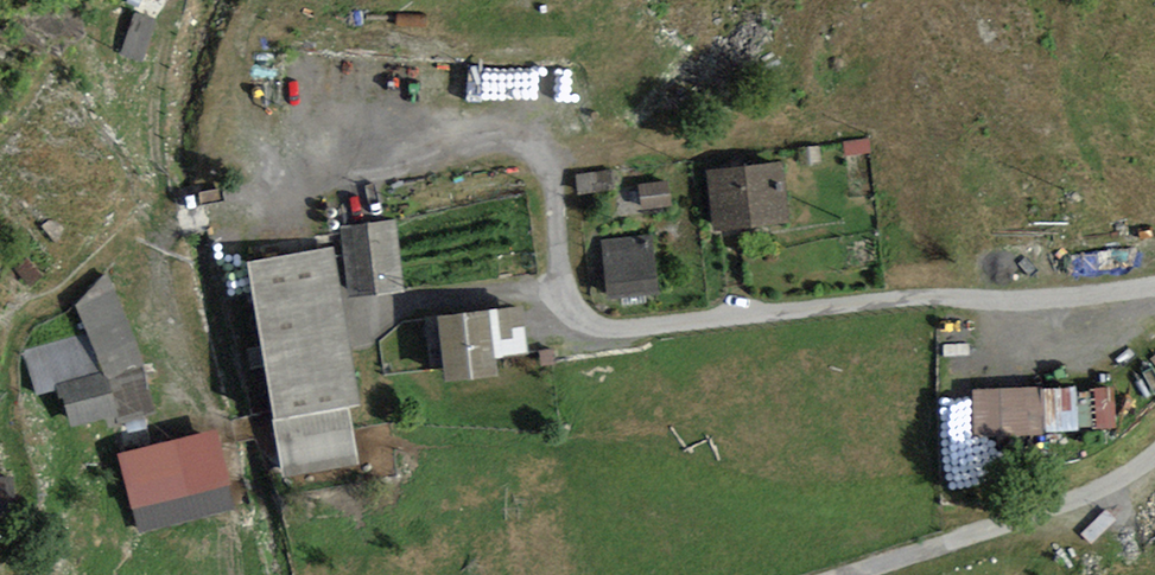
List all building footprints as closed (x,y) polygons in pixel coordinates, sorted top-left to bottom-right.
[(127,54),(149,59),(159,16),(137,11),(127,54)] [(472,101),(473,58),(319,56),(318,98),(472,101)] [(846,157),(872,153),(870,139),(844,142),(846,157)] [(781,164),(707,172),(714,230),(788,222),(781,164)] [(614,190),(612,171),(577,175),(579,194),(614,190)] [(667,181),(638,185),(641,210),(671,206),(667,181)] [(395,220),(340,226),(349,296),(403,290),(395,220)] [(650,234),(601,240),(608,299),(657,293),(650,234)] [(333,247),(249,261),(284,473),(356,461),(347,405),(359,403),(333,247)] [(119,425),(158,415),(144,362),(107,274),(77,305),(89,333),(104,371),(108,381),(117,415),(119,425)] [(523,308),(441,318),(448,380),(498,374),(495,358),(527,354),(523,308)] [(89,333),(24,352),(38,396),(57,391),(55,385),(104,371),(89,333)] [(64,398),(71,428),(117,415),(108,381),(104,371),(55,385),(57,391),(59,399),(64,398)] [(971,389),(973,438),(1047,434),(1044,385),(971,389)] [(1078,386),(1044,385),(1047,434),(1080,431),(1078,392),(1078,386)] [(1118,429),(1115,390),(1078,392),(1080,431),(1118,429)] [(228,486),(234,486),(218,429),(117,454),(133,511),(228,486)] [(0,475),(0,518),(14,518),(13,475),(0,475)] [(139,535),(235,510),(228,486),(133,511),(139,535)]
